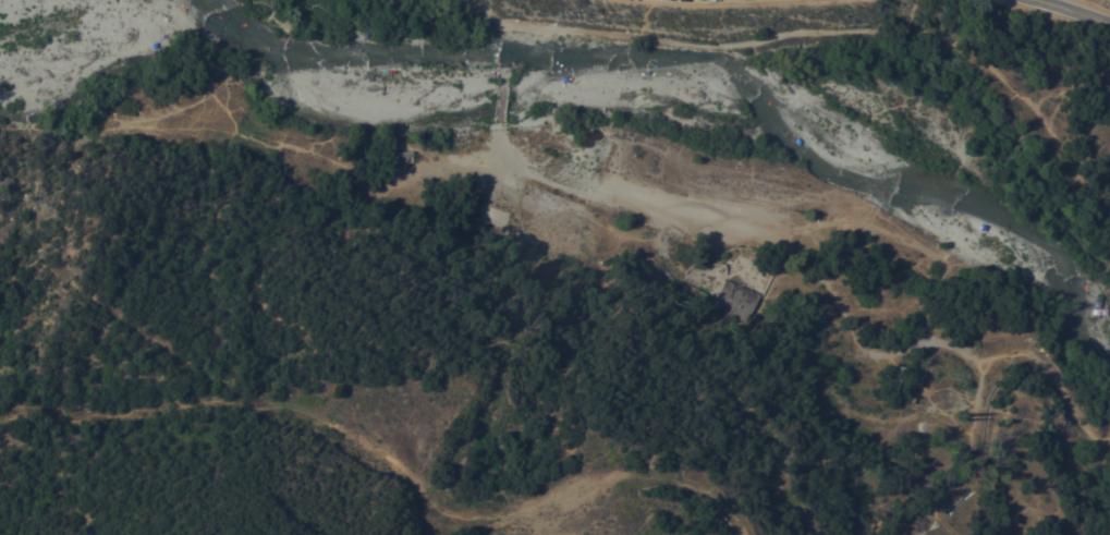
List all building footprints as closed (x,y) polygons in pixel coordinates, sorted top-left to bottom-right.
[(413,149),(414,162),(397,163),(395,150),(413,149)] [(752,315),(717,296),(728,277),(761,294),(752,315)]
